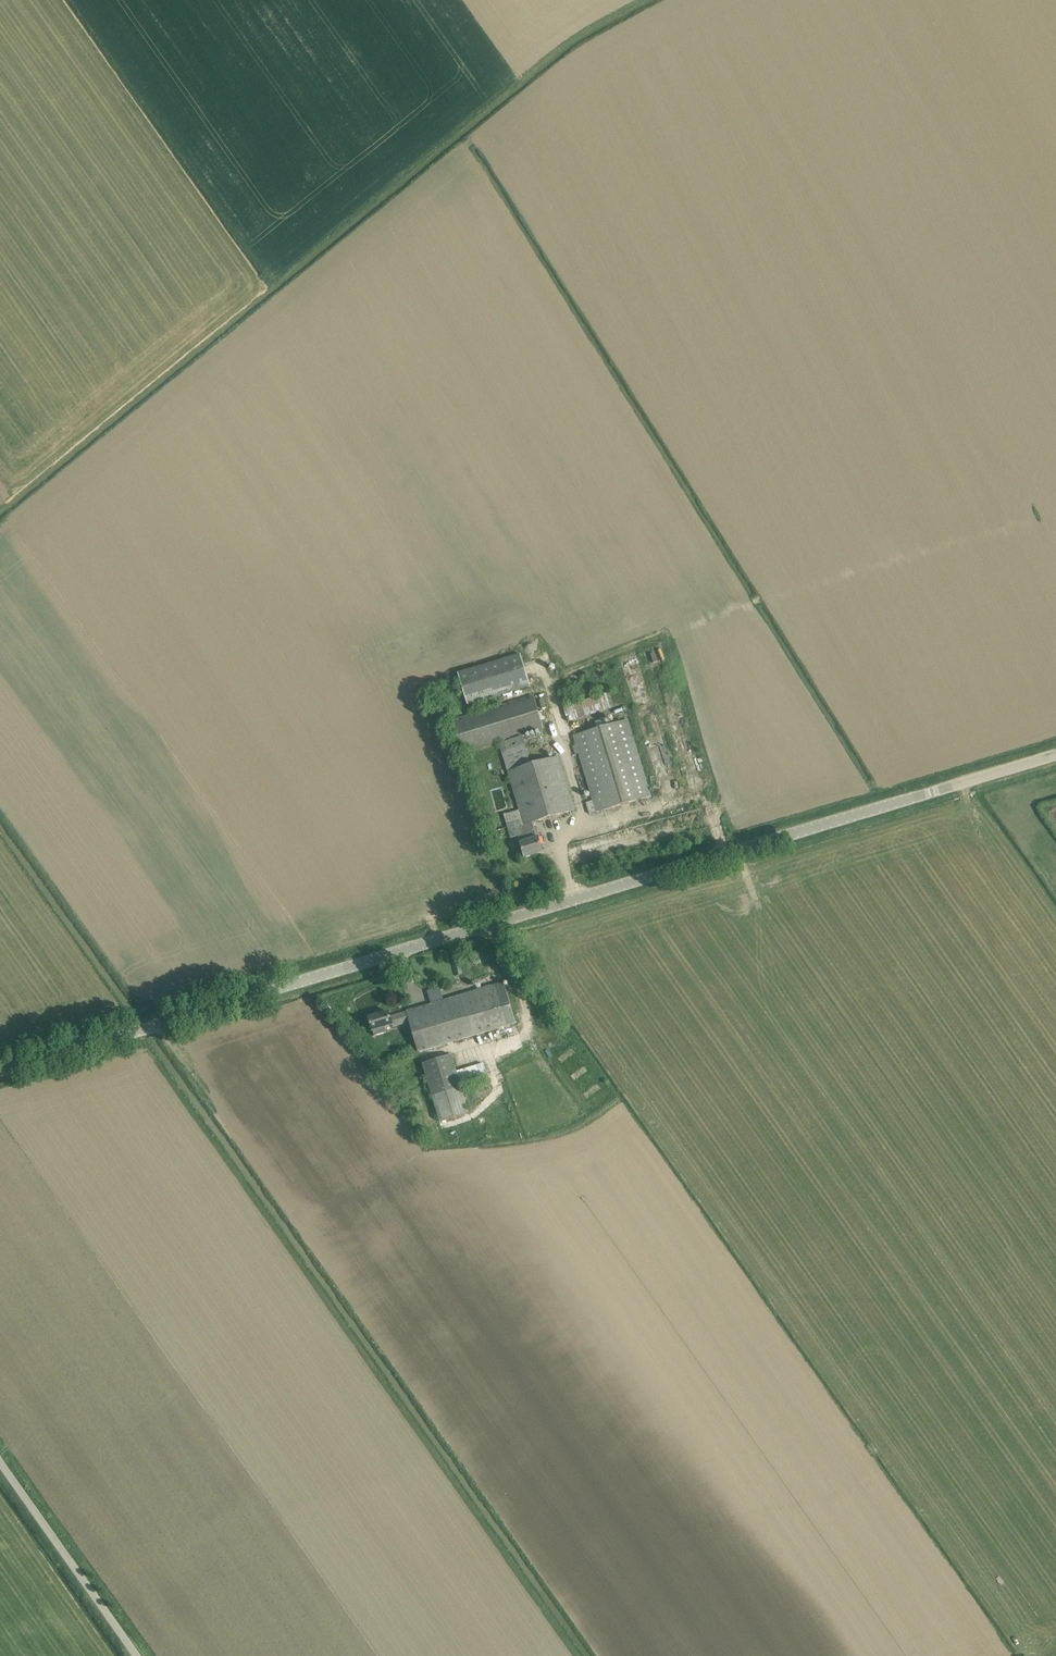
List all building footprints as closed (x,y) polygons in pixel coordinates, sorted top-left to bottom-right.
[(530,686),(521,655),(521,654),(459,673),(468,704),(530,686)] [(561,703),(567,722),(611,709),(605,690),(561,703)] [(534,695),(452,720),(462,753),(544,728),(534,695)] [(650,796),(647,786),(627,719),(574,735),(594,800),(586,802),(590,814),(650,796)] [(500,743),(524,825),(533,822),(574,810),(558,757),(532,765),(523,736),(500,743)] [(533,822),(524,825),(520,826),(518,819),(506,823),(510,838),(518,835),(525,857),(543,852),(538,837),(537,837),(533,822)] [(410,1023),(411,1024),(419,1052),(516,1023),(504,982),(407,1011),(407,1012),(390,1017),(389,1012),(369,1018),(374,1036),(387,1032),(385,1028),(392,1026),(392,1028),(410,1023)] [(432,1096),(462,1087),(457,1071),(452,1055),(423,1064),(432,1096)] [(483,1063),(457,1071),(462,1087),(488,1079),(483,1063)]
